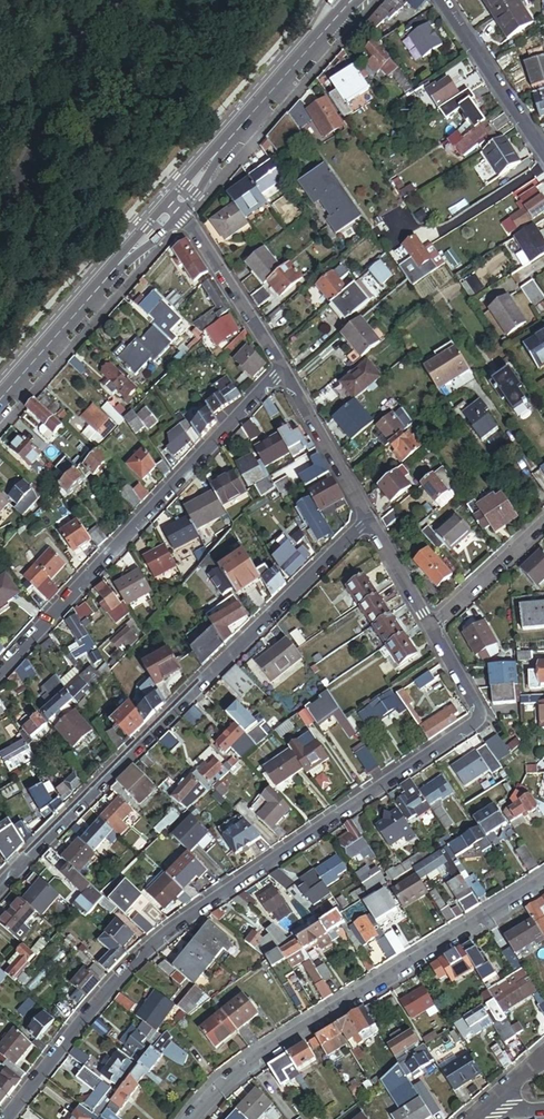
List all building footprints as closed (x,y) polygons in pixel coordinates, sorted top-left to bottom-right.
[(382,8),(391,16),(394,19),(403,10),(403,11),(409,4),(413,0),(389,0),(382,8)] [(409,4),(417,13),(421,8),(429,0),(413,0),(409,4)] [(521,2),(520,0),(482,0),(494,18),(521,2)] [(534,22),(521,2),(494,18),(508,39),(534,22)] [(382,8),(368,23),(375,32),(389,19),(391,16),(382,8)] [(425,19),(406,31),(411,39),(430,26),(425,19)] [(430,26),(411,39),(425,60),(444,47),(430,26)] [(383,46),(380,41),(375,46),(379,50),(383,46)] [(379,50),(375,46),(367,53),(372,58),(382,68),(389,61),(379,50)] [(345,50),(318,80),(345,118),(352,113),(346,105),(371,89),(345,50)] [(510,56),(498,64),(503,72),(515,64),(510,56)] [(382,68),(372,58),(366,64),(366,67),(372,73),(376,73),(379,70),(382,68)] [(530,76),(534,75),(538,88),(543,86),(543,60),(526,65),(530,76)] [(396,69),(389,61),(382,68),(379,70),(387,78),(396,69)] [(396,69),(387,78),(391,79),(394,77),(405,95),(398,99),(402,105),(416,96),(415,95),(414,92),(397,68),(396,69)] [(476,73),(462,83),(469,94),(470,93),(483,84),(476,73)] [(428,94),(441,112),(461,98),(450,82),(439,90),(438,87),(428,94)] [(533,94),(535,99),(543,97),(543,91),(533,94)] [(461,98),(441,112),(446,121),(462,111),(468,119),(471,123),(472,125),(477,132),(488,125),(472,103),(475,101),(470,93),(469,94),(461,98)] [(535,99),(541,118),(543,117),(543,97),(535,99)] [(319,105),(310,111),(327,136),(343,125),(326,100),(319,105)] [(310,121),(298,103),(290,112),(301,127),(310,121)] [(309,109),(310,111),(319,105),(317,103),(309,109)] [(307,139),(289,113),(267,138),(282,156),(307,139)] [(511,123),(504,113),(491,122),(497,132),(511,123)] [(464,141),(477,132),(472,125),(459,134),(464,141)] [(499,141),(488,125),(477,132),(478,133),(484,141),(489,148),(499,141)] [(453,138),(450,140),(463,159),(479,149),(483,154),(484,153),(500,143),(499,141),(489,148),(484,141),(478,145),(477,143),(470,148),(465,142),(472,136),(478,133),(477,132),(464,141),(459,134),(453,138)] [(478,145),(484,141),(478,133),(472,136),(477,143),(478,145)] [(477,143),(472,136),(465,142),(470,148),(477,143)] [(522,164),(505,139),(500,143),(484,153),(500,178),(522,164)] [(483,154),(481,155),(489,167),(486,169),(495,182),(500,178),(484,153),(483,154)] [(287,180),(274,162),(252,178),(264,196),(287,180)] [(330,169),(305,187),(318,206),(326,201),(337,218),(329,223),(339,236),(365,218),(330,169)] [(268,201),(264,196),(252,178),(229,195),(235,203),(237,206),(247,221),(257,214),(254,210),(268,201)] [(538,190),(533,183),(524,188),(529,196),(538,190)] [(541,200),(543,198),(538,190),(529,196),(522,200),(525,205),(527,209),(530,207),(527,204),(538,196),(541,200)] [(530,207),(541,200),(538,196),(527,204),(530,207)] [(541,200),(530,207),(527,209),(528,210),(534,220),(543,213),(543,200),(543,198),(541,200)] [(257,214),(270,204),(268,201),(254,210),(257,214)] [(223,216),(237,206),(235,203),(221,213),(223,216)] [(527,209),(525,205),(520,208),(524,213),(528,210),(527,209)] [(247,221),(237,206),(223,216),(214,222),(227,240),(250,224),(247,221)] [(430,206),(421,212),(425,219),(434,213),(430,206)] [(524,213),(515,219),(521,228),(534,220),(528,210),(524,213)] [(516,239),(525,252),(533,264),(543,257),(543,242),(540,236),(534,227),(516,239)] [(332,231),(326,235),(332,245),(339,240),(332,231)] [(187,239),(178,239),(175,242),(178,248),(174,251),(179,259),(175,261),(179,266),(182,264),(188,272),(202,263),(187,239)] [(415,239),(403,248),(418,269),(431,260),(415,239)] [(282,271),(265,250),(247,264),(265,285),(268,283),(282,271)] [(525,252),(518,257),(525,268),(533,264),(525,252)] [(202,263),(188,272),(193,282),(208,272),(202,263)] [(303,279),(290,264),(282,271),(268,283),(280,297),(303,279)] [(381,264),(372,272),(384,286),(392,278),(381,264)] [(305,276),(311,282),(316,278),(311,271),(305,276)] [(318,288),(332,305),(349,291),(334,274),(318,288)] [(228,303),(214,281),(204,287),(218,309),(228,303)] [(360,282),(356,285),(370,302),(374,298),(360,282)] [(522,290),(535,311),(543,304),(543,297),(534,282),(522,290)] [(370,302),(356,285),(349,291),(332,305),(333,306),(344,320),(346,322),(370,302)] [(263,286),(251,297),(258,308),(272,297),(263,286)] [(174,291),(166,300),(168,301),(179,311),(186,303),(174,291)] [(147,303),(142,309),(154,321),(162,313),(157,308),(163,302),(155,294),(147,303)] [(137,305),(142,309),(147,303),(142,299),(137,305)] [(510,299),(503,304),(506,308),(512,303),(510,299)] [(179,311),(168,301),(163,306),(175,317),(177,319),(181,315),(180,314),(181,313),(179,311)] [(231,307),(228,303),(218,309),(221,314),(223,316),(231,307)] [(503,304),(491,312),(509,337),(527,324),(512,303),(506,308),(503,304)] [(344,320),(333,306),(330,308),(342,322),(344,320)] [(221,314),(218,309),(213,312),(214,313),(216,317),(221,314)] [(116,312),(108,319),(119,330),(127,323),(116,312)] [(166,317),(162,313),(154,321),(155,325),(158,322),(159,323),(166,317)] [(210,315),(193,325),(204,335),(207,333),(223,316),(221,314),(216,317),(214,313),(210,315)] [(215,345),(223,340),(238,330),(229,317),(207,333),(215,345)] [(361,321),(343,335),(363,359),(372,351),(380,344),(361,321)] [(155,327),(164,336),(170,331),(165,327),(164,328),(159,323),(158,322),(155,325),(154,326),(155,327)] [(164,336),(155,327),(140,343),(138,345),(135,342),(129,350),(119,360),(135,375),(151,358),(153,361),(171,342),(164,336)] [(249,335),(245,330),(217,361),(220,366),(249,335)] [(525,347),(539,368),(543,365),(543,335),(525,347)] [(255,356),(259,351),(252,344),(247,349),(255,356)] [(114,356),(119,360),(129,350),(124,346),(114,356)] [(247,349),(235,362),(254,379),(266,366),(255,356),(247,349)] [(471,371),(456,350),(426,372),(440,393),(471,371)] [(88,371),(74,358),(69,363),(83,376),(88,371)] [(356,400),(383,378),(369,361),(342,384),(356,400)] [(83,376),(69,363),(68,365),(81,378),(83,376)] [(113,382),(120,374),(111,366),(104,374),(108,378),(113,382)] [(509,371),(490,384),(502,401),(504,400),(518,390),(521,388),(509,371)] [(114,395),(119,390),(120,389),(127,381),(120,374),(113,382),(108,378),(103,384),(107,387),(106,388),(114,395)] [(228,378),(215,388),(221,396),(234,386),(228,378)] [(131,395),(137,388),(128,380),(127,381),(120,389),(119,390),(128,399),(126,401),(130,404),(134,399),(131,395)] [(221,396),(207,406),(210,410),(214,416),(241,397),(234,386),(221,396)] [(518,390),(504,400),(512,412),(526,403),(518,390)] [(55,406),(42,395),(36,402),(49,413),(50,412),(55,406)] [(270,398),(264,405),(270,416),(278,412),(270,398)] [(373,421),(356,400),(334,418),(342,428),(346,425),(355,436),(373,421)] [(480,400),(462,414),(469,424),(486,412),(488,410),(480,400)] [(49,413),(36,402),(29,410),(45,426),(47,428),(55,419),(49,413)] [(126,420),(125,420),(110,404),(108,403),(103,408),(121,425),(126,420)] [(117,407),(128,417),(130,415),(119,405),(117,407)] [(115,409),(125,420),(128,417),(117,407),(115,409)] [(86,417),(94,426),(106,437),(116,427),(95,408),(86,417)] [(134,414),(126,421),(136,435),(145,427),(149,431),(159,422),(147,408),(137,417),(137,418),(137,417),(134,414)] [(201,440),(218,422),(214,416),(210,410),(193,428),(201,440)] [(410,426),(414,423),(402,410),(395,416),(391,412),(375,425),(379,430),(377,433),(387,445),(388,444),(402,433),(410,426)] [(474,430),(490,417),(486,412),(469,424),(474,430)] [(499,429),(490,417),(474,430),(483,442),(499,429)] [(63,426),(55,419),(47,428),(55,435),(63,426)] [(186,422),(181,425),(181,426),(187,434),(192,429),(186,422)] [(260,438),(252,423),(243,427),(250,440),(252,443),(260,438)] [(402,433),(388,444),(395,452),(397,450),(399,453),(395,456),(402,463),(421,447),(418,443),(421,441),(426,448),(429,446),(414,423),(410,426),(415,434),(412,437),(409,432),(404,436),(402,433)] [(346,425),(342,428),(352,439),(355,436),(346,425)] [(47,428),(45,426),(42,430),(42,434),(50,441),(55,435),(47,428)] [(106,437),(94,426),(90,430),(102,441),(106,437)] [(187,434),(181,426),(169,437),(171,446),(168,449),(175,457),(192,442),(187,434)] [(250,440),(243,427),(236,435),(241,445),(250,440)] [(291,428),(280,434),(281,436),(290,451),(302,444),(305,450),(307,449),(307,448),(313,444),(309,437),(306,439),(303,434),(301,434),(297,427),(292,430),(291,428)] [(195,446),(201,440),(193,428),(192,429),(187,434),(192,442),(195,446)] [(24,439),(12,429),(1,442),(12,452),(24,439)] [(375,434),(385,447),(387,445),(377,433),(375,434)] [(291,453),(290,451),(281,436),(256,451),(265,467),(291,453)] [(43,457),(24,439),(12,452),(32,469),(43,457)] [(291,453),(294,458),(300,454),(300,453),(305,450),(302,444),(290,451),(291,453)] [(316,449),(313,444),(307,448),(307,449),(310,453),(316,449)] [(143,481),(157,467),(145,449),(129,466),(143,481)] [(175,457),(168,449),(162,454),(172,470),(179,462),(175,457)] [(102,452),(86,469),(92,475),(95,477),(111,460),(102,452)] [(276,489),(267,472),(264,467),(260,469),(259,466),(257,464),(253,456),(239,464),(251,487),(254,485),(263,501),(276,489)] [(330,473),(320,456),(312,460),(317,468),(322,478),(330,473)] [(77,473),(79,471),(66,459),(57,470),(66,478),(69,481),(77,473)] [(165,479),(170,473),(162,462),(157,467),(165,479)] [(84,467),(81,470),(87,480),(92,475),(86,469),(84,467)] [(322,478),(317,468),(300,477),(306,487),(322,478)] [(403,468),(398,472),(404,479),(409,475),(403,468)] [(81,470),(80,469),(79,471),(77,473),(86,481),(87,480),(81,470)] [(444,469),(435,477),(449,494),(437,504),(440,507),(458,492),(444,469)] [(53,475),(54,482),(62,490),(62,489),(69,481),(66,478),(57,470),(53,475)] [(250,498),(235,471),(210,485),(215,492),(225,511),(250,498)] [(404,479),(398,472),(380,487),(379,488),(392,503),(411,487),(404,479)] [(86,481),(77,473),(69,481),(62,489),(71,498),(86,481)] [(449,494),(435,477),(421,488),(436,505),(437,504),(449,494)] [(290,478),(276,486),(277,488),(285,501),(290,498),(286,491),(294,486),(290,478)] [(344,498),(334,481),(311,495),(313,499),(320,512),(344,498)] [(32,494),(34,491),(26,483),(11,499),(19,508),(25,501),(32,494)] [(135,511),(142,504),(134,492),(130,486),(123,493),(135,511)] [(134,492),(142,504),(149,495),(139,486),(134,492)] [(71,498),(62,489),(62,490),(60,491),(59,492),(66,502),(69,499),(71,498)] [(44,500),(34,491),(32,494),(35,498),(41,503),(44,500)] [(226,513),(225,511),(215,492),(184,509),(190,517),(196,529),(226,513)] [(458,492),(440,507),(441,510),(459,494),(458,492)] [(480,507),(492,526),(496,531),(516,518),(503,498),(500,500),(497,496),(480,507)] [(332,540),(335,537),(320,512),(313,499),(300,506),(313,530),(309,532),(316,543),(329,535),(332,540)] [(25,501),(19,508),(23,511),(29,505),(25,501)] [(480,507),(476,502),(468,508),(483,532),(492,526),(480,507)] [(31,520),(35,516),(29,509),(24,513),(31,520)] [(395,509),(383,520),(388,529),(402,517),(395,509)] [(453,514),(433,533),(435,535),(455,516),(453,514)] [(47,530),(36,515),(35,516),(31,520),(30,522),(27,525),(37,538),(47,530)] [(435,535),(442,543),(449,550),(469,532),(455,516),(435,535)] [(200,536),(196,529),(190,517),(166,531),(176,550),(200,536)] [(74,552),(92,541),(88,536),(78,520),(61,531),(74,552)] [(37,538),(27,525),(18,534),(27,547),(37,538)] [(156,529),(152,526),(146,532),(151,536),(156,529)] [(427,526),(421,532),(436,549),(442,543),(435,535),(433,533),(427,526)] [(98,551),(108,540),(98,528),(88,536),(92,541),(98,551)] [(13,530),(2,541),(8,545),(17,534),(13,530)] [(306,538),(303,532),(294,540),(299,545),(306,538)] [(300,553),(291,542),(276,558),(283,568),(291,577),(311,556),(308,553),(311,550),(307,546),(300,553)] [(177,564),(166,544),(145,557),(157,577),(177,564)] [(211,555),(207,547),(196,553),(203,565),(211,555)] [(430,550),(415,564),(437,588),(452,575),(430,550)] [(51,552),(39,564),(51,582),(55,578),(66,566),(51,552)] [(522,571),(537,587),(543,581),(543,554),(542,552),(522,571)] [(262,579),(248,554),(223,571),(238,595),(262,579)] [(220,571),(222,569),(212,555),(203,566),(211,577),(220,571)] [(51,582),(39,564),(36,568),(25,579),(29,582),(33,586),(40,593),(51,582)] [(269,567),(259,573),(265,582),(271,575),(272,576),(275,573),(269,567)] [(142,569),(115,586),(124,601),(127,606),(154,589),(142,569)] [(274,598),(287,584),(279,570),(275,573),(272,576),(271,575),(265,582),(274,598)] [(220,571),(211,577),(224,596),(234,590),(220,571)] [(365,574),(347,586),(360,606),(378,594),(365,574)] [(0,581),(0,608),(19,594),(6,576),(0,581)] [(51,582),(59,592),(64,586),(55,578),(51,582)] [(33,586),(29,582),(24,587),(28,592),(33,586)] [(51,582),(40,593),(51,602),(59,593),(59,592),(51,582)] [(95,589),(97,591),(106,584),(104,582),(95,589)] [(101,595),(109,588),(106,584),(97,591),(101,595)] [(109,588),(117,598),(119,597),(111,586),(109,588)] [(117,598),(109,588),(101,595),(106,601),(114,611),(122,605),(121,603),(117,598)] [(378,594),(360,606),(373,626),(391,613),(378,594)] [(114,611),(106,601),(101,605),(116,623),(126,614),(125,613),(117,620),(111,613),(114,611)] [(124,601),(121,603),(122,605),(127,612),(125,613),(126,614),(130,611),(127,606),(124,601)] [(520,607),(523,631),(543,628),(543,603),(520,607)] [(229,630),(248,618),(239,604),(213,625),(216,631),(225,646),(234,638),(229,630)] [(127,612),(122,605),(114,611),(111,613),(117,620),(125,613),(127,612)] [(83,623),(75,610),(70,616),(77,627),(83,623)] [(404,633),(391,613),(373,626),(386,645),(404,633)] [(77,627),(70,616),(66,619),(75,634),(84,628),(85,627),(83,623),(77,627)] [(474,628),(464,634),(475,655),(476,654),(493,645),(496,643),(483,619),(472,625),(474,628)] [(104,661),(84,628),(75,634),(80,642),(83,641),(86,646),(73,655),(77,662),(89,655),(96,666),(104,661)] [(119,650),(136,634),(130,628),(113,644),(117,648),(119,650)] [(216,631),(194,653),(203,668),(225,646),(216,631)] [(298,631),(291,635),(299,647),(305,642),(298,631)] [(417,653),(404,633),(386,645),(386,646),(392,654),(399,665),(417,653)] [(125,657),(140,639),(136,634),(119,650),(125,657)] [(257,664),(272,684),(304,659),(296,649),(289,640),(257,664)] [(60,649),(54,641),(43,649),(49,657),(60,649)] [(86,646),(83,641),(80,642),(69,649),(73,655),(86,646)] [(177,659),(166,642),(140,659),(151,677),(160,691),(186,674),(180,664),(177,659)] [(533,642),(516,642),(517,652),(530,652),(533,652),(533,642)] [(476,654),(479,660),(496,651),(493,645),(476,654)] [(385,659),(392,654),(386,646),(379,651),(385,659)] [(125,657),(119,650),(117,652),(111,657),(114,659),(111,662),(117,666),(125,657)] [(192,650),(177,659),(180,664),(195,654),(192,650)] [(530,652),(517,653),(518,663),(531,663),(530,652)] [(194,669),(201,664),(195,654),(180,664),(186,674),(194,669)] [(24,684),(31,680),(37,677),(27,661),(22,666),(17,672),(17,673),(24,684)] [(86,698),(113,671),(108,664),(99,674),(94,668),(84,678),(80,675),(76,678),(79,680),(68,691),(72,695),(71,696),(74,701),(77,707),(78,706),(86,698)] [(197,674),(203,669),(201,664),(194,669),(197,674)] [(321,670),(316,664),(311,668),(316,674),(321,670)] [(518,686),(516,665),(491,667),(493,687),(515,686),(518,686)] [(250,681),(236,667),(222,681),(236,695),(250,681)] [(288,689),(310,672),(308,669),(286,686),(288,689)] [(78,670),(63,683),(68,691),(79,680),(76,678),(80,675),(84,678),(78,670)] [(418,681),(423,688),(437,678),(432,671),(418,681)] [(317,680),(310,672),(288,689),(295,698),(310,687),(317,680)] [(540,672),(530,673),(530,689),(542,688),(542,686),(542,684),(541,684),(540,672)] [(26,688),(24,684),(17,673),(10,681),(17,693),(26,688)] [(68,692),(58,676),(45,688),(46,689),(44,696),(43,697),(50,708),(68,692)] [(160,691),(151,677),(138,687),(147,699),(156,690),(159,695),(166,706),(168,703),(160,691)] [(256,687),(250,681),(236,695),(242,700),(256,687)] [(521,697),(520,686),(518,686),(515,686),(493,687),(494,705),(516,703),(521,703),(521,697)] [(315,694),(310,687),(295,698),(301,706),(315,694)] [(391,689),(356,712),(367,729),(395,709),(399,714),(407,708),(406,707),(398,694),(395,695),(391,689)] [(405,689),(398,694),(406,707),(411,703),(414,702),(405,689)] [(139,714),(159,695),(156,690),(147,699),(137,710),(139,714)] [(347,718),(329,691),(306,708),(315,720),(319,726),(337,712),(352,735),(356,732),(347,718)] [(71,696),(68,692),(50,708),(43,715),(49,725),(51,723),(57,717),(59,719),(64,715),(62,713),(74,701),(71,696)] [(146,725),(166,706),(159,695),(139,714),(146,725)] [(219,707),(207,696),(199,704),(211,715),(219,707)] [(521,706),(532,705),(540,704),(540,696),(521,697),(521,703),(521,706)] [(86,698),(78,706),(84,711),(91,706),(86,698)] [(80,709),(77,707),(74,701),(62,713),(64,715),(59,719),(57,717),(51,723),(75,748),(93,732),(76,713),(80,709)] [(407,708),(417,721),(421,719),(411,703),(406,707),(407,708)] [(137,710),(133,704),(115,722),(132,739),(146,725),(139,714),(137,710)] [(447,710),(452,717),(455,716),(459,712),(454,705),(447,710)] [(240,706),(229,716),(238,726),(252,740),(258,745),(259,747),(270,736),(263,729),(268,724),(266,721),(267,721),(261,715),(255,721),(240,706)] [(209,718),(197,707),(191,713),(202,725),(209,718)] [(298,714),(307,725),(315,720),(306,708),(298,714)] [(419,724),(421,727),(430,721),(442,713),(440,710),(423,721),(419,724)] [(435,729),(452,717),(447,710),(442,713),(430,721),(435,729)] [(202,725),(191,713),(184,719),(196,731),(202,725)] [(32,740),(35,737),(48,727),(47,726),(49,725),(43,715),(35,722),(32,717),(28,717),(23,721),(22,725),(26,729),(25,730),(32,740)] [(438,734),(456,722),(452,717),(435,729),(438,734)] [(421,727),(430,740),(438,734),(435,729),(430,721),(421,727)] [(237,755),(252,740),(238,726),(219,746),(227,755),(232,750),(237,755)] [(41,744),(52,732),(48,727),(35,737),(41,744)] [(25,730),(21,734),(26,742),(29,746),(34,742),(32,740),(25,730)] [(113,731),(109,735),(119,752),(126,745),(113,731)] [(180,744),(170,733),(160,743),(171,753),(180,744)] [(497,734),(492,738),(504,755),(509,752),(497,734)] [(32,752),(41,744),(35,737),(32,740),(34,742),(29,746),(32,752)] [(486,745),(497,760),(504,755),(492,738),(485,743),(486,745)] [(237,755),(242,761),(258,745),(252,740),(237,755)] [(33,753),(32,752),(29,746),(26,742),(1,757),(2,758),(11,774),(17,770),(13,764),(19,760),(20,761),(33,753)] [(324,763),(330,758),(318,742),(297,757),(306,770),(309,774),(310,773),(316,780),(327,772),(328,769),(324,763)] [(486,745),(452,769),(466,788),(489,772),(493,776),(503,769),(497,760),(486,745)] [(370,774),(380,767),(367,747),(357,754),(370,774)] [(306,770),(297,757),(293,752),(267,770),(280,788),(306,770)] [(36,759),(33,753),(20,761),(23,766),(36,759)] [(157,767),(147,757),(141,762),(152,772),(157,767)] [(242,762),(240,760),(238,762),(235,759),(230,764),(235,769),(242,762)] [(199,781),(210,792),(234,770),(229,765),(225,769),(218,761),(201,776),(203,778),(199,781)] [(157,787),(136,767),(119,784),(120,785),(142,806),(150,798),(147,796),(157,787)] [(65,780),(68,783),(78,774),(76,771),(65,780)] [(75,791),(85,782),(78,774),(68,783),(75,791)] [(28,777),(20,781),(27,792),(34,787),(28,777)] [(199,781),(194,777),(173,797),(189,813),(195,808),(211,793),(210,792),(199,781)] [(453,794),(442,777),(420,792),(432,808),(442,801),(453,794)] [(421,795),(411,780),(401,786),(407,794),(404,796),(405,798),(408,796),(412,801),(418,797),(421,795)] [(224,789),(219,784),(214,789),(218,793),(219,794),(224,789)] [(120,785),(114,791),(116,793),(122,799),(135,811),(136,812),(142,806),(120,785)] [(65,806),(61,799),(55,804),(45,786),(34,796),(46,815),(51,810),(56,815),(65,806)] [(68,786),(61,792),(67,799),(74,794),(68,786)] [(522,786),(521,786),(518,791),(526,795),(529,790),(524,787),(522,786)] [(159,789),(157,787),(147,796),(150,798),(159,789)] [(277,828),(293,811),(272,789),(251,811),(275,834),(279,830),(277,828)] [(526,795),(518,791),(514,797),(518,803),(521,802),(529,796),(526,795)] [(122,799),(116,793),(109,801),(116,806),(122,799)] [(218,793),(213,797),(222,807),(227,802),(219,794),(218,793)] [(426,802),(421,795),(418,797),(423,804),(426,802)] [(533,798),(529,796),(521,802),(526,810),(527,812),(538,805),(533,798)] [(423,804),(418,797),(412,801),(409,803),(405,798),(398,803),(410,821),(418,815),(414,811),(418,808),(421,813),(425,810),(423,807),(425,806),(423,804)] [(533,798),(538,805),(543,815),(543,814),(543,804),(533,798)] [(122,799),(116,806),(102,821),(115,832),(123,823),(135,811),(122,799)] [(442,807),(442,801),(432,808),(447,831),(450,829),(449,827),(453,824),(442,807)] [(526,810),(521,802),(518,803),(510,809),(507,806),(504,811),(509,820),(521,812),(526,810)] [(495,805),(474,819),(479,827),(480,826),(500,813),(495,805)] [(195,808),(189,813),(193,817),(196,820),(202,815),(195,808)] [(377,827),(391,847),(413,831),(398,809),(390,814),(384,812),(385,821),(377,827)] [(175,811),(172,815),(176,819),(178,821),(181,818),(175,811)] [(503,811),(500,813),(507,824),(510,822),(503,811)] [(507,824),(500,813),(480,826),(486,837),(507,824)] [(168,827),(176,819),(172,815),(164,823),(168,827)] [(193,817),(174,837),(192,854),(211,833),(196,820),(193,817)] [(240,819),(246,828),(249,825),(242,818),(240,819)] [(369,831),(360,818),(353,823),(358,830),(362,836),(369,831)] [(178,821),(176,819),(168,827),(170,829),(178,821)] [(221,831),(227,840),(246,828),(240,819),(221,831)] [(353,823),(352,820),(345,825),(349,829),(352,835),(357,831),(358,830),(353,823)] [(118,835),(115,832),(102,821),(90,833),(88,831),(86,834),(77,826),(72,831),(82,842),(97,856),(98,856),(118,835)] [(129,829),(123,823),(115,832),(118,835),(121,838),(129,829)] [(156,830),(162,836),(170,829),(168,827),(164,823),(156,830)] [(0,831),(0,837),(14,828),(11,824),(0,831)] [(264,840),(249,825),(246,828),(256,845),(264,840)] [(486,837),(480,826),(479,827),(462,837),(469,848),(474,845),(477,850),(480,848),(482,851),(491,844),(486,837)] [(14,828),(0,837),(0,854),(7,865),(16,856),(25,846),(14,828)] [(256,845),(246,828),(227,840),(237,857),(256,845)] [(358,830),(357,831),(369,849),(356,857),(359,863),(369,856),(372,860),(377,857),(362,836),(358,830)] [(369,849),(357,831),(352,835),(341,842),(342,844),(352,860),(356,857),(369,849)] [(448,836),(439,842),(443,849),(444,849),(449,846),(453,843),(448,836)] [(469,848),(462,837),(453,843),(449,846),(456,856),(469,848)] [(97,856),(82,842),(63,860),(79,874),(92,861),(97,856)] [(530,872),(539,866),(525,845),(517,850),(530,872)] [(445,850),(451,859),(456,856),(449,846),(444,849),(445,850)] [(441,853),(447,863),(450,867),(447,869),(452,877),(459,872),(451,859),(445,850),(441,853)] [(430,857),(426,851),(416,857),(416,862),(413,863),(411,860),(403,865),(403,866),(407,872),(413,868),(430,857)] [(63,863),(51,852),(44,859),(57,870),(63,863)] [(441,853),(415,870),(417,874),(421,880),(428,875),(431,880),(440,874),(437,870),(447,863),(441,853)] [(191,855),(189,857),(207,874),(209,872),(191,855)] [(207,874),(189,857),(168,877),(184,892),(189,888),(198,879),(200,881),(207,874)] [(338,857),(316,872),(325,885),(327,888),(340,880),(338,877),(347,871),(338,857)] [(454,862),(463,875),(463,874),(467,872),(458,859),(454,862)] [(79,874),(86,880),(93,872),(90,869),(95,864),(92,861),(79,874)] [(447,863),(437,870),(440,874),(447,869),(447,863)] [(393,881),(407,872),(403,866),(397,869),(396,867),(388,873),(393,881)] [(359,877),(367,889),(383,878),(376,869),(365,877),(363,874),(359,877)] [(295,885),(278,870),(269,877),(285,892),(295,885)] [(463,874),(471,886),(475,883),(482,895),(486,893),(470,870),(467,872),(463,874)] [(72,876),(67,871),(63,876),(68,880),(72,876)] [(85,895),(92,887),(75,872),(72,876),(68,880),(68,881),(85,895)] [(325,885),(316,872),(302,881),(308,890),(311,894),(325,885)] [(392,889),(404,908),(429,893),(421,880),(417,874),(392,889)] [(459,903),(473,894),(467,885),(461,875),(447,884),(453,893),(453,894),(459,903)] [(168,877),(149,895),(165,911),(177,900),(185,908),(194,902),(194,901),(184,892),(168,877)] [(376,892),(387,884),(383,878),(367,889),(371,895),(376,892)] [(58,895),(40,880),(22,901),(40,916),(58,895)] [(146,899),(126,881),(106,899),(118,910),(126,918),(146,899)] [(475,883),(471,886),(475,893),(478,898),(482,895),(475,883)] [(306,901),(327,888),(325,885),(311,894),(308,890),(301,894),(306,901)] [(106,899),(92,887),(85,895),(74,908),(87,920),(99,906),(106,899)] [(196,890),(189,888),(184,892),(194,901),(201,896),(196,890)] [(366,894),(362,888),(351,894),(355,900),(366,894)] [(285,904),(275,889),(260,899),(270,914),(272,913),(285,904)] [(430,894),(441,911),(447,908),(436,890),(430,894)] [(378,897),(371,901),(382,920),(398,910),(387,891),(378,897)] [(259,901),(247,892),(240,897),(252,907),(254,908),(259,901)] [(363,900),(366,904),(371,901),(378,897),(376,892),(371,895),(370,895),(363,900)] [(350,904),(343,894),(337,898),(343,908),(350,904)] [(465,913),(480,904),(473,894),(459,903),(465,913)] [(535,901),(542,912),(543,911),(543,898),(543,896),(535,901)] [(252,907),(240,897),(233,901),(247,913),(252,907)] [(118,910),(106,899),(99,906),(112,917),(118,910)] [(22,901),(22,900),(10,913),(23,925),(35,912),(22,901)] [(372,914),(377,922),(382,920),(371,901),(366,904),(372,914)] [(525,907),(533,919),(543,937),(543,915),(542,912),(535,901),(525,907)] [(292,914),(285,904),(272,913),(279,923),(292,914)] [(327,911),(316,919),(322,926),(339,915),(344,912),(340,906),(329,914),(327,911)] [(449,923),(457,918),(452,910),(449,906),(447,908),(441,911),(445,918),(449,923)] [(452,910),(457,918),(463,914),(458,907),(452,910)] [(225,916),(219,911),(213,915),(221,922),(225,916)] [(23,925),(13,936),(21,944),(34,930),(31,927),(40,916),(35,912),(23,925)] [(10,913),(0,924),(0,925),(13,936),(23,925),(10,913)] [(377,922),(372,914),(367,918),(378,937),(376,938),(378,941),(385,937),(386,936),(377,922)] [(346,925),(339,915),(322,926),(329,935),(332,940),(339,935),(336,931),(336,930),(339,929),(337,926),(341,923),(347,932),(347,935),(357,950),(359,949),(362,947),(360,943),(350,928),(348,925),(347,926),(346,924),(346,925)] [(148,937),(156,931),(141,918),(134,925),(148,937)] [(299,940),(313,932),(317,929),(322,926),(316,919),(314,918),(308,922),(310,925),(309,926),(292,936),(296,942),(299,940)] [(378,937),(367,918),(356,924),(366,940),(368,943),(376,938),(378,937)] [(533,919),(505,938),(515,954),(535,942),(537,944),(543,940),(543,937),(533,919)] [(119,923),(107,936),(119,947),(124,951),(135,938),(119,923)] [(356,924),(350,928),(360,943),(366,940),(356,924)] [(212,926),(198,944),(216,960),(223,951),(231,942),(212,926)] [(281,951),(296,942),(291,939),(289,940),(273,926),(268,932),(271,935),(264,941),(257,950),(269,959),(281,951)] [(329,935),(322,926),(317,929),(323,939),(329,935)] [(42,950),(57,935),(49,928),(43,933),(34,943),(36,944),(42,950)] [(323,939),(317,929),(313,932),(299,940),(305,950),(310,948),(323,939)] [(386,936),(394,951),(403,946),(394,932),(394,931),(393,931),(386,936)] [(264,941),(255,933),(247,943),(257,950),(264,941)] [(119,947),(107,936),(100,944),(112,954),(119,947)] [(390,960),(397,956),(385,937),(378,941),(390,960)] [(305,950),(299,940),(296,942),(281,951),(287,962),(288,961),(293,970),(306,961),(308,965),(305,966),(314,980),(322,976),(318,970),(305,950)] [(231,942),(223,951),(228,956),(235,948),(231,942)] [(476,948),(472,942),(462,948),(466,955),(476,948)] [(42,950),(36,944),(31,949),(29,951),(36,957),(42,950)] [(190,981),(195,985),(216,960),(198,944),(176,969),(190,981)] [(73,946),(68,952),(86,970),(92,964),(73,946)] [(128,955),(124,951),(119,947),(112,954),(100,966),(110,974),(128,955)] [(35,957),(25,948),(22,952),(18,956),(19,956),(21,958),(21,959),(14,967),(6,975),(13,982),(29,965),(35,957)] [(466,955),(462,948),(441,961),(453,982),(474,968),(466,955)] [(479,954),(476,948),(466,955),(474,968),(476,971),(477,971),(486,965),(482,958),(479,954)] [(370,972),(376,968),(363,949),(360,951),(358,952),(370,972)] [(287,962),(281,951),(269,959),(268,960),(275,970),(287,962)] [(19,956),(18,956),(10,964),(14,967),(21,959),(21,958),(19,956)] [(30,967),(37,959),(35,957),(29,965),(30,967)] [(288,961),(287,962),(294,974),(295,973),(293,970),(288,961)] [(448,974),(440,961),(433,966),(441,978),(448,974)] [(176,969),(167,962),(161,969),(183,987),(190,981),(176,969)] [(294,974),(287,962),(275,970),(293,1000),(298,997),(287,978),(294,974)] [(101,983),(107,977),(92,964),(86,970),(101,983)] [(15,983),(30,967),(29,965),(13,982),(15,983)] [(320,968),(318,970),(322,976),(326,982),(333,978),(325,965),(320,968)] [(486,986),(490,984),(495,980),(486,965),(477,971),(486,986)] [(73,985),(88,999),(101,983),(86,970),(73,985)] [(525,981),(529,978),(525,971),(520,974),(525,981)] [(499,987),(504,994),(525,981),(520,974),(499,987)] [(322,976),(314,980),(321,990),(328,986),(326,982),(322,976)] [(530,977),(529,978),(525,981),(530,989),(540,1006),(541,1005),(543,1003),(543,999),(530,977)] [(495,1000),(494,1001),(507,1020),(510,1018),(507,1013),(503,1007),(510,1002),(518,997),(521,995),(530,989),(525,981),(504,994),(495,1000)] [(499,987),(494,990),(491,993),(495,1000),(504,994),(499,987)] [(192,1017),(214,1001),(199,988),(181,1009),(184,1012),(190,1016),(192,1017)] [(425,988),(401,1002),(412,1021),(436,1006),(425,988)] [(177,1007),(158,993),(139,1019),(146,1024),(155,1031),(157,1033),(177,1007)] [(137,1007),(121,995),(116,1002),(131,1014),(137,1007)] [(245,996),(224,1013),(238,1031),(259,1015),(245,996)] [(406,1016),(394,997),(385,1003),(397,1022),(406,1016)] [(519,999),(518,997),(510,1002),(513,1007),(521,1002),(519,999)] [(469,1006),(473,1013),(481,1007),(477,1001),(469,1006)] [(494,1001),(482,1008),(493,1024),(496,1022),(502,1023),(503,1022),(507,1030),(511,1027),(507,1020),(494,1001)] [(503,1007),(507,1013),(514,1009),(513,1007),(510,1002),(503,1007)] [(375,1008),(372,1004),(366,1008),(368,1012),(375,1008)] [(380,1032),(368,1012),(366,1008),(349,1018),(361,1036),(371,1030),(374,1035),(380,1032)] [(493,1024),(482,1008),(474,1014),(455,1026),(464,1040),(474,1033),(471,1029),(474,1028),(477,1034),(493,1024)] [(190,1016),(184,1012),(177,1019),(182,1024),(190,1016)] [(238,1031),(224,1013),(219,1017),(211,1023),(202,1030),(217,1048),(238,1031)] [(38,1042),(39,1040),(54,1022),(45,1014),(29,1034),(37,1041),(38,1042)] [(211,1023),(219,1017),(216,1014),(208,1020),(211,1023)] [(361,1036),(349,1018),(339,1025),(344,1034),(350,1043),(361,1036)] [(113,1031),(99,1021),(92,1028),(106,1040),(113,1031)] [(493,1024),(505,1045),(518,1037),(517,1036),(512,1028),(511,1027),(507,1030),(503,1022),(502,1023),(496,1022),(493,1024)] [(155,1031),(146,1024),(139,1032),(148,1039),(150,1037),(155,1031)] [(519,1024),(512,1028),(517,1036),(524,1031),(519,1024)] [(344,1034),(339,1025),(336,1026),(342,1036),(344,1034)] [(342,1036),(336,1026),(317,1038),(321,1045),(328,1057),(347,1045),(342,1036)] [(148,1039),(139,1032),(134,1027),(121,1042),(127,1047),(139,1058),(148,1047),(144,1043),(148,1039)] [(16,1031),(0,1050),(0,1055),(8,1062),(15,1067),(33,1045),(16,1031)] [(164,1038),(157,1033),(155,1031),(150,1037),(155,1041),(149,1048),(148,1047),(139,1058),(143,1061),(157,1043),(159,1044),(164,1038)] [(389,1048),(396,1058),(411,1049),(420,1043),(414,1032),(405,1038),(395,1044),(389,1048)] [(435,1032),(424,1039),(428,1045),(439,1037),(435,1032)] [(461,1042),(454,1032),(450,1034),(457,1045),(461,1042)] [(401,1033),(392,1039),(395,1044),(405,1038),(401,1033)] [(155,1041),(150,1037),(148,1039),(144,1043),(148,1047),(149,1048),(155,1041)] [(171,1043),(164,1038),(159,1044),(154,1051),(161,1056),(163,1053),(171,1043)] [(321,1045),(317,1038),(309,1043),(313,1049),(321,1045)] [(43,1055),(48,1048),(39,1040),(38,1042),(37,1041),(33,1046),(43,1055)] [(307,1045),(288,1056),(299,1072),(317,1060),(307,1045)] [(414,1054),(399,1063),(401,1066),(403,1068),(407,1066),(425,1054),(428,1052),(425,1046),(423,1048),(420,1049),(414,1054)] [(496,1054),(502,1051),(498,1046),(493,1049),(496,1054)] [(141,1067),(145,1062),(143,1061),(139,1058),(127,1047),(122,1052),(141,1067)] [(88,1058),(77,1048),(71,1056),(83,1065),(88,1058)] [(396,1058),(399,1063),(414,1054),(414,1053),(412,1051),(411,1049),(396,1058)] [(161,1056),(154,1051),(145,1062),(141,1067),(148,1073),(150,1075),(151,1075),(164,1058),(161,1056)] [(506,1070),(512,1064),(505,1052),(503,1053),(502,1051),(496,1054),(506,1070)] [(428,1052),(425,1054),(431,1064),(435,1061),(428,1052)] [(481,1073),(468,1053),(441,1070),(453,1088),(460,1083),(461,1085),(481,1073)] [(425,1054),(407,1066),(413,1075),(422,1070),(431,1064),(425,1054)] [(137,1069),(120,1055),(114,1062),(109,1069),(103,1076),(121,1090),(137,1069)] [(299,1072),(288,1056),(270,1067),(282,1087),(291,1082),(288,1077),(291,1075),(294,1080),(296,1079),(301,1076),(299,1072)] [(110,1059),(104,1065),(109,1069),(114,1062),(110,1059)] [(21,1083),(26,1076),(15,1067),(8,1062),(3,1067),(8,1072),(21,1083)] [(8,1072),(3,1067),(0,1064),(0,1082),(8,1072)] [(403,1068),(401,1066),(383,1083),(401,1112),(422,1099),(414,1087),(409,1078),(403,1068)] [(407,1066),(403,1068),(409,1078),(413,1075),(407,1066)] [(148,1073),(141,1067),(136,1074),(133,1078),(139,1085),(146,1076),(148,1073)] [(422,1070),(413,1075),(415,1079),(424,1073),(422,1070)] [(21,1083),(8,1072),(0,1082),(0,1108),(1,1109),(21,1083)] [(306,1084),(301,1076),(296,1079),(300,1085),(302,1084),(303,1086),(304,1085),(306,1084)] [(139,1085),(133,1078),(125,1089),(135,1095),(141,1087),(139,1085)] [(357,1100),(360,1098),(367,1094),(358,1080),(348,1086),(357,1100)] [(422,1082),(414,1087),(422,1099),(424,1104),(432,1099),(422,1082)] [(97,1113),(114,1091),(105,1084),(88,1106),(97,1113)] [(310,1095),(313,1094),(306,1084),(304,1085),(310,1095)] [(304,1085),(303,1086),(316,1107),(320,1105),(313,1094),(310,1095),(304,1085)] [(135,1095),(125,1089),(121,1094),(120,1096),(113,1105),(123,1112),(135,1095)] [(120,1096),(114,1091),(97,1113),(94,1116),(97,1118),(98,1118),(103,1118),(109,1111),(113,1105),(120,1096)] [(274,1106),(260,1092),(240,1112),(247,1118),(262,1118),(274,1106)] [(434,1118),(433,1117),(424,1104),(422,1099),(401,1112),(392,1118),(393,1118),(432,1118),(434,1118)] [(441,1113),(432,1099),(424,1104),(433,1117),(441,1113)] [(123,1112),(113,1105),(109,1111),(119,1118),(120,1115),(123,1112)] [(94,1116),(94,1117),(82,1108),(79,1112),(89,1118),(97,1118),(94,1116)] [(109,1111),(103,1118),(118,1118),(119,1118),(109,1111)]
